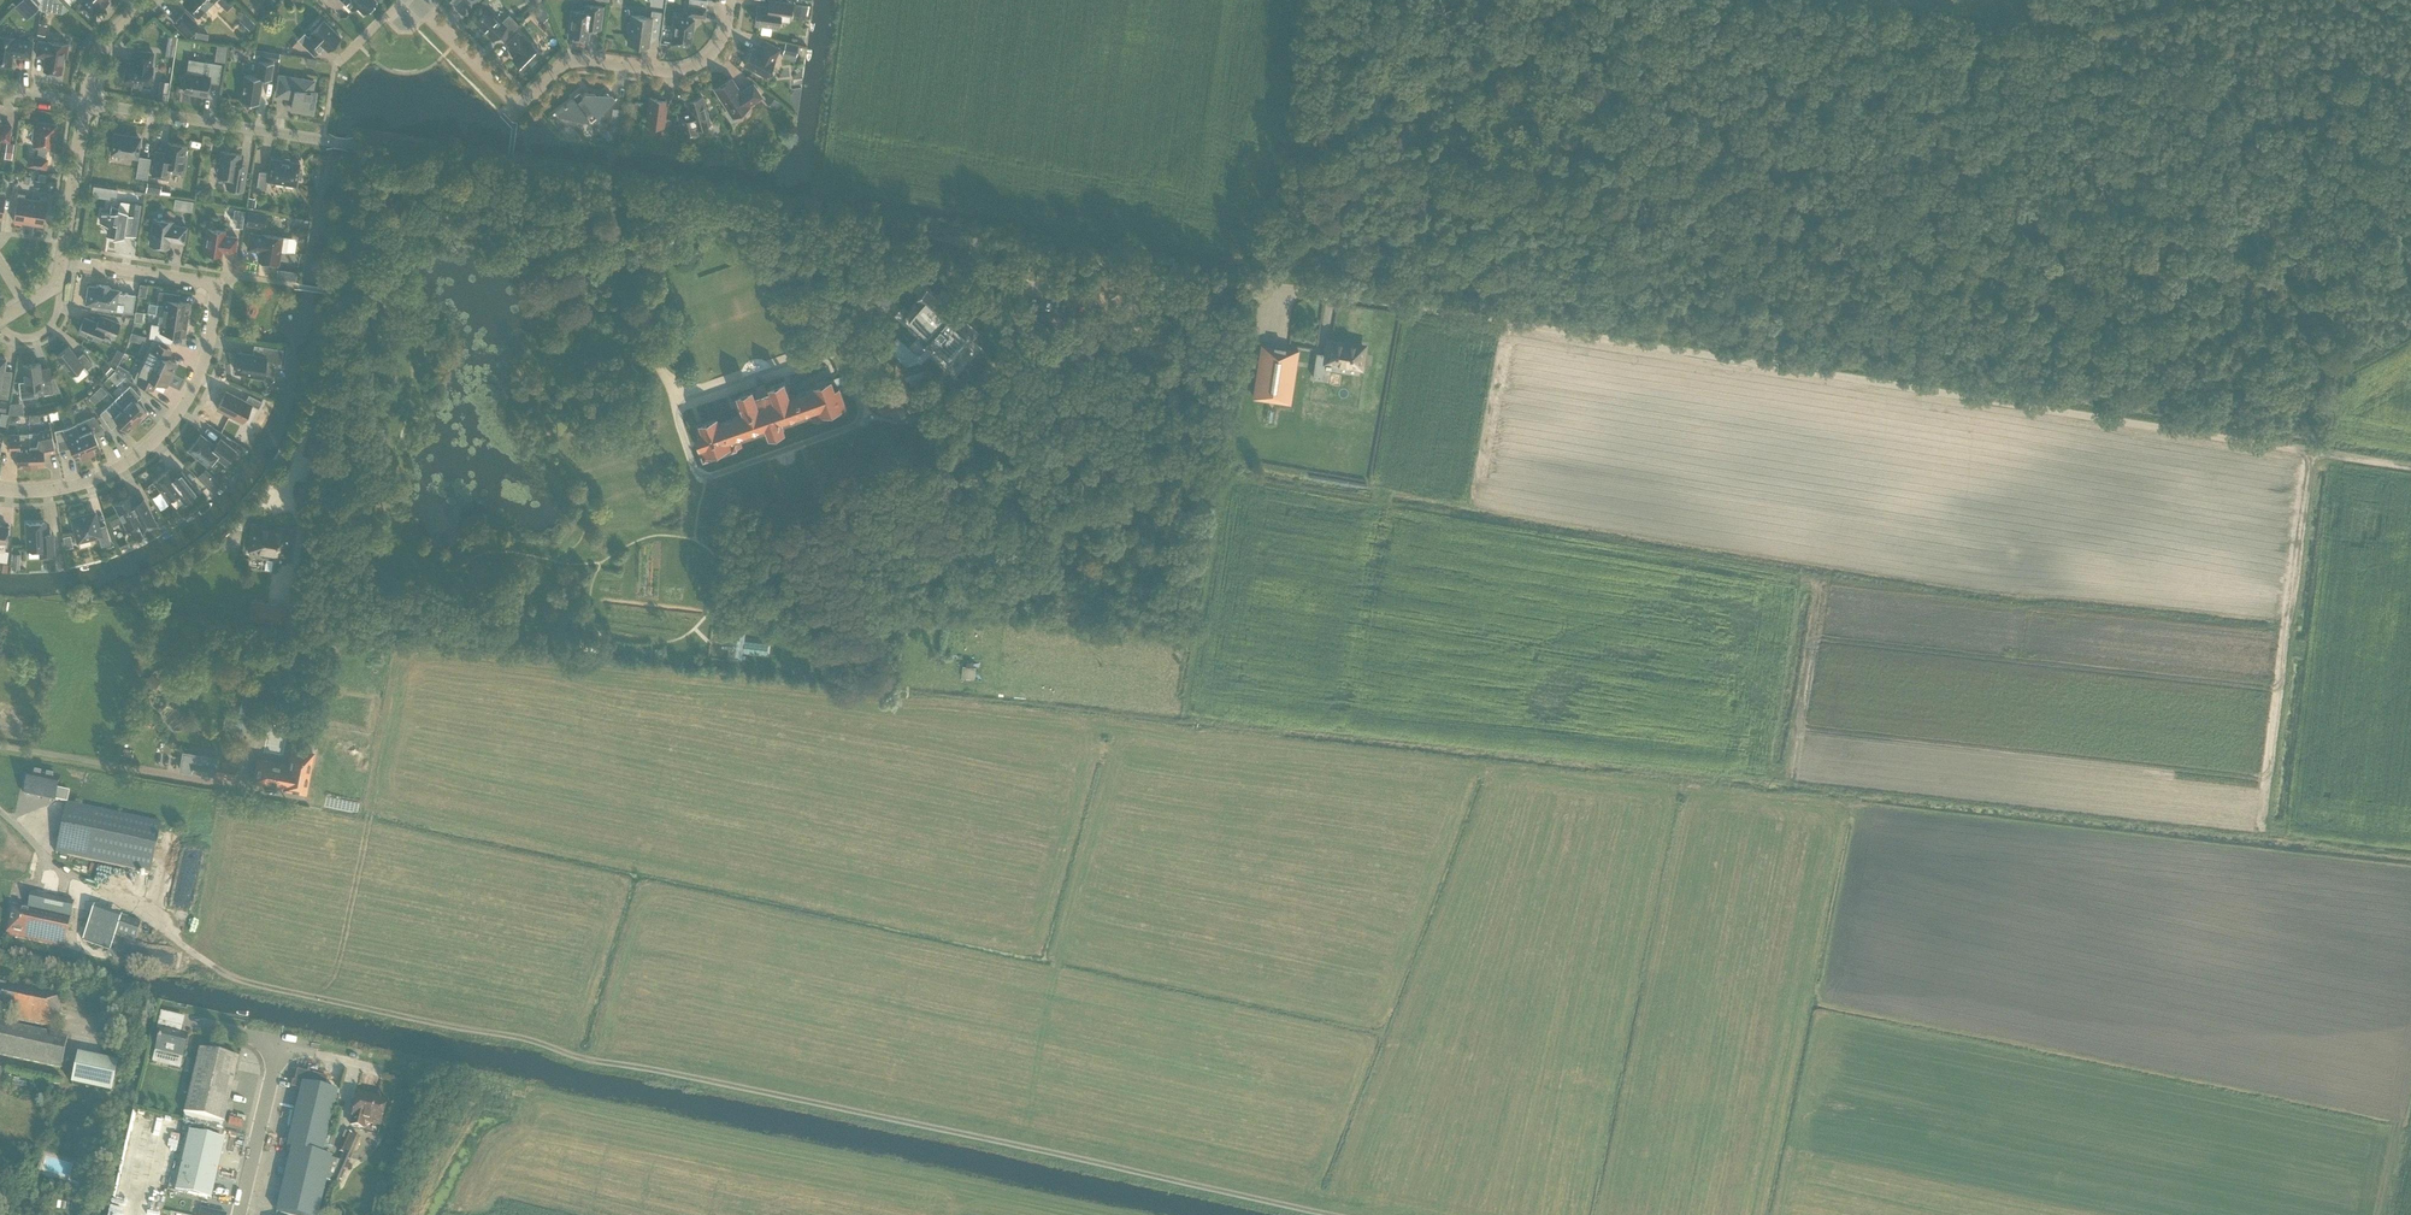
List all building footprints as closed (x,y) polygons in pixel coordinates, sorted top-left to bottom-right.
[(20,1),(31,13),(38,6),(41,7),(42,0),(21,0),(20,1)] [(41,8),(53,9),(54,0),(42,0),(41,7),(41,8)] [(101,6),(107,0),(81,0),(92,11),(99,4),(101,6)] [(183,2),(197,15),(213,0),(185,0),(183,2)] [(351,9),(355,5),(363,12),(376,0),(342,0),(351,9)] [(757,5),(755,23),(778,26),(780,12),(790,14),(791,2),(776,0),(775,0),(774,7),(757,5)] [(534,11),(543,20),(548,15),(543,2),(534,11)] [(572,9),(568,35),(588,37),(589,28),(601,29),(604,5),(585,2),(585,7),(572,5),(572,9)] [(705,7),(688,5),(687,14),(687,18),(675,16),(672,42),(675,42),(676,44),(682,45),(684,44),(690,44),(693,19),(692,19),(693,15),(704,16),(705,7)] [(474,20),(493,38),(501,30),(507,36),(519,24),(509,14),(501,21),(487,7),(474,20)] [(199,24),(185,9),(172,22),(186,36),(199,24)] [(650,16),(632,14),(631,21),(628,21),(627,29),(629,30),(628,42),(647,45),(648,36),(658,37),(661,10),(651,9),(650,16)] [(242,13),(236,17),(246,29),(252,24),(242,13)] [(310,50),(316,44),(319,41),(327,49),(340,36),(323,20),(311,32),(311,33),(308,36),(304,33),(298,39),(310,50)] [(21,32),(35,32),(34,21),(21,21),(21,32)] [(44,33),(46,23),(37,21),(35,32),(44,33)] [(512,57),(524,70),(541,53),(529,41),(528,41),(518,32),(506,43),(516,53),(512,57)] [(17,55),(29,57),(32,41),(20,39),(19,40),(14,39),(15,36),(0,34),(0,62),(10,64),(12,53),(17,54),(17,55)] [(164,35),(163,53),(173,53),(174,35),(164,35)] [(43,69),(61,72),(64,56),(66,56),(68,44),(48,40),(48,41),(38,40),(36,54),(43,55),(45,58),(43,69)] [(765,75),(766,75),(774,59),(773,59),(779,48),(766,41),(760,52),(752,48),(753,48),(752,47),(744,63),(744,64),(744,63),(754,69),(753,70),(755,72),(758,73),(760,74),(763,75),(763,74),(765,75)] [(491,52),(495,57),(502,50),(497,46),(491,52)] [(135,63),(126,62),(123,81),(149,85),(152,66),(151,66),(153,51),(136,49),(135,59),(136,60),(135,63)] [(280,53),(255,49),(254,56),(279,60),(280,53)] [(183,91),(206,94),(208,81),(219,83),(222,63),(188,58),(183,91)] [(263,77),(271,78),(273,62),(259,59),(257,75),(244,73),(240,100),(259,103),(263,77)] [(291,108),(312,111),(313,101),(315,100),(316,93),(315,92),(315,90),(311,90),(313,80),(280,75),(277,93),(293,96),(291,108)] [(749,105),(749,104),(762,96),(753,83),(740,91),(731,78),(714,89),(727,109),(725,110),(732,120),(742,113),(741,111),(749,105)] [(585,90),(583,91),(581,93),(579,90),(571,96),(573,98),(553,113),(554,113),(557,111),(559,114),(583,118),(586,115),(590,120),(598,114),(597,113),(617,97),(616,97),(615,98),(612,94),(605,93),(585,90)] [(646,123),(662,125),(661,132),(669,133),(671,119),(664,118),(667,97),(649,95),(646,123)] [(702,95),(685,100),(688,110),(686,113),(678,116),(684,138),(698,134),(696,126),(710,123),(702,95)] [(613,107),(611,123),(621,124),(623,108),(613,107)] [(52,148),(56,124),(37,121),(36,130),(33,129),(32,137),(35,137),(34,145),(38,146),(37,157),(30,156),(28,164),(45,167),(47,158),(45,158),(46,147),(52,148)] [(1,133),(0,138),(9,140),(11,125),(2,124),(2,125),(0,125),(0,133),(1,133)] [(139,137),(115,133),(112,152),(136,156),(139,137)] [(186,144),(168,142),(166,151),(158,149),(154,176),(167,178),(168,171),(184,173),(186,159),(183,158),(186,144)] [(237,170),(240,153),(222,150),(218,174),(234,177),(233,188),(243,189),(246,171),(237,170)] [(137,175),(146,177),(149,158),(140,156),(137,175)] [(296,185),(297,177),(300,178),(302,170),(299,169),(300,162),(271,158),(268,172),(259,170),(256,187),(266,188),(267,180),(296,185)] [(148,182),(146,189),(156,192),(158,185),(148,182)] [(28,223),(32,198),(24,197),(25,193),(18,192),(13,220),(28,223)] [(32,198),(28,223),(43,225),(47,196),(40,195),(39,200),(32,198)] [(101,212),(100,220),(108,223),(106,231),(114,233),(113,237),(124,236),(124,233),(136,235),(141,204),(129,202),(128,211),(111,204),(110,211),(101,212)] [(249,207),(246,222),(264,225),(266,210),(249,207)] [(235,209),(233,220),(236,221),(236,226),(242,227),(245,210),(235,209)] [(173,240),(184,241),(186,226),(171,224),(172,221),(154,218),(150,242),(168,245),(169,238),(173,239),(173,240)] [(204,251),(221,253),(222,250),(235,252),(237,236),(224,234),(225,230),(208,227),(204,251)] [(250,233),(248,248),(257,249),(257,248),(261,249),(259,260),(278,262),(280,250),(286,251),(288,237),(282,236),(263,233),(263,235),(250,233)] [(98,286),(88,284),(85,303),(116,308),(117,302),(123,303),(122,310),(132,312),(135,293),(125,292),(124,293),(118,292),(119,289),(109,288),(110,285),(98,284),(98,286)] [(948,303),(927,284),(903,315),(918,329),(919,329),(922,332),(920,334),(931,344),(927,348),(917,355),(897,337),(863,368),(849,373),(832,379),(834,384),(851,378),(866,373),(892,350),(907,364),(919,360),(921,362),(936,345),(951,359),(974,334),(958,320),(963,315),(959,312),(961,310),(951,300),(948,303)] [(155,313),(163,314),(187,318),(189,302),(176,300),(177,293),(159,290),(155,313)] [(184,334),(187,318),(163,314),(161,323),(151,322),(149,336),(170,339),(171,332),(184,334)] [(100,322),(84,316),(78,331),(99,340),(103,331),(114,336),(119,322),(103,315),(100,322)] [(143,360),(171,373),(176,362),(163,356),(167,348),(152,340),(143,360)] [(1364,346),(1330,341),(1328,354),(1317,353),(1313,377),(1324,379),(1326,368),(1337,370),(1338,362),(1361,366),(1364,346)] [(245,375),(263,377),(265,362),(281,364),(283,348),(254,344),(253,354),(238,352),(235,371),(246,372),(245,375)] [(1298,349),(1263,344),(1254,397),(1290,403),(1298,349)] [(77,357),(68,345),(56,355),(71,374),(83,364),(86,368),(92,363),(83,352),(77,357)] [(117,347),(111,360),(117,363),(123,350),(117,347)] [(8,397),(11,375),(3,374),(5,358),(0,358),(0,396),(8,397)] [(171,373),(143,360),(134,380),(149,387),(153,378),(166,384),(171,373)] [(25,380),(19,381),(21,397),(37,395),(37,393),(60,391),(54,377),(42,378),(40,362),(23,364),(25,380)] [(934,400),(924,374),(910,379),(913,387),(879,399),(884,411),(892,409),(896,421),(926,410),(924,404),(934,400)] [(820,411),(845,403),(839,386),(835,388),(834,384),(832,379),(831,378),(816,383),(817,387),(790,396),(784,379),(750,390),(748,388),(743,390),(742,393),(739,394),(745,411),(718,420),(716,416),(696,423),(702,439),(700,441),(702,448),(705,448),(706,449),(730,441),(728,435),(766,422),(768,430),(783,425),(780,417),(818,405),(820,411)] [(122,405),(137,421),(147,412),(136,400),(141,395),(131,385),(123,393),(127,400),(122,405)] [(246,400),(226,390),(217,408),(242,421),(251,404),(259,407),(262,401),(249,394),(246,400)] [(114,398),(100,412),(109,426),(116,419),(127,430),(137,421),(122,405),(114,398)] [(37,413),(20,414),(20,410),(6,411),(6,425),(18,425),(18,416),(25,416),(25,423),(37,423),(37,413)] [(76,425),(79,432),(88,454),(94,451),(94,450),(100,448),(94,433),(103,429),(95,416),(88,419),(88,420),(85,421),(76,425)] [(66,427),(55,429),(58,446),(69,444),(76,458),(82,455),(82,456),(88,454),(79,432),(76,425),(75,423),(66,427)] [(29,433),(30,466),(44,465),(43,449),(54,447),(50,428),(39,432),(30,432),(30,433),(29,433)] [(17,466),(30,466),(29,433),(9,434),(9,450),(16,450),(17,466)] [(225,463),(235,450),(220,438),(215,445),(200,433),(188,448),(208,464),(216,455),(225,463)] [(181,470),(174,475),(168,469),(154,480),(170,499),(177,493),(184,503),(198,491),(181,470)] [(205,486),(211,480),(202,470),(195,476),(205,486)] [(114,503),(126,526),(137,521),(143,532),(157,524),(144,498),(135,503),(130,495),(114,503)] [(169,507),(163,511),(167,517),(173,513),(169,507)] [(101,545),(111,543),(106,526),(99,528),(95,511),(72,517),(72,521),(71,521),(73,528),(74,527),(78,541),(99,535),(101,545)] [(39,557),(55,556),(53,533),(45,533),(45,521),(27,522),(28,548),(38,548),(39,557)] [(289,531),(254,525),(250,548),(251,548),(250,554),(276,558),(277,552),(285,553),(289,531)] [(21,552),(13,552),(12,567),(20,568),(21,552)] [(731,631),(728,658),(743,660),(746,632),(731,631)] [(233,717),(231,726),(257,731),(258,722),(233,717)] [(265,727),(265,748),(282,748),(283,727),(265,727)] [(313,752),(292,748),(289,765),(258,759),(254,779),(293,787),(292,789),(305,792),(310,768),(311,769),(314,755),(312,754),(313,752)] [(182,754),(180,770),(234,779),(236,764),(221,761),(221,763),(217,763),(218,757),(188,752),(188,755),(182,754)] [(26,785),(23,796),(55,802),(60,779),(28,773),(28,776),(25,776),(24,784),(26,785)] [(150,873),(160,824),(67,804),(56,853),(150,873)] [(84,902),(87,894),(72,887),(69,895),(84,902)] [(64,948),(74,901),(32,892),(28,908),(13,904),(6,935),(64,948)] [(135,942),(141,924),(122,917),(115,935),(135,942)] [(97,930),(92,929),(81,927),(78,941),(94,944),(94,946),(109,949),(112,932),(97,929),(97,930)] [(173,955),(170,969),(198,977),(202,963),(173,955)] [(65,996),(9,984),(8,985),(0,983),(0,1016),(1,1016),(0,1018),(58,1030),(65,996)] [(99,1022),(96,1033),(102,1034),(105,1023),(99,1022)] [(183,1056),(188,1037),(181,1035),(183,1027),(160,1022),(158,1030),(161,1031),(157,1050),(183,1056)] [(67,1038),(0,1024),(0,1055),(61,1068),(67,1038)] [(224,1122),(239,1059),(199,1050),(185,1113),(224,1122)] [(78,1055),(72,1084),(111,1092),(117,1063),(78,1055)] [(328,1135),(332,1114),(337,1093),(325,1090),(327,1078),(311,1074),(298,1071),(294,1088),(299,1089),(301,1090),(293,1127),(328,1135)] [(253,1103),(254,1096),(237,1093),(236,1100),(253,1103)] [(381,1126),(386,1105),(357,1098),(353,1119),(354,1119),(352,1126),(363,1129),(365,1122),(381,1126)] [(327,1180),(331,1159),(323,1156),(328,1135),(293,1127),(288,1148),(292,1149),(287,1170),(327,1180)] [(351,1157),(360,1138),(348,1132),(339,1152),(351,1157)] [(175,1191),(211,1200),(225,1141),(189,1133),(175,1191)] [(63,1179),(69,1159),(43,1150),(37,1171),(63,1179)] [(78,1184),(83,1167),(73,1164),(68,1182),(78,1184)] [(322,1201),(327,1180),(287,1170),(277,1212),(288,1214),(318,1214),(322,1201)]
